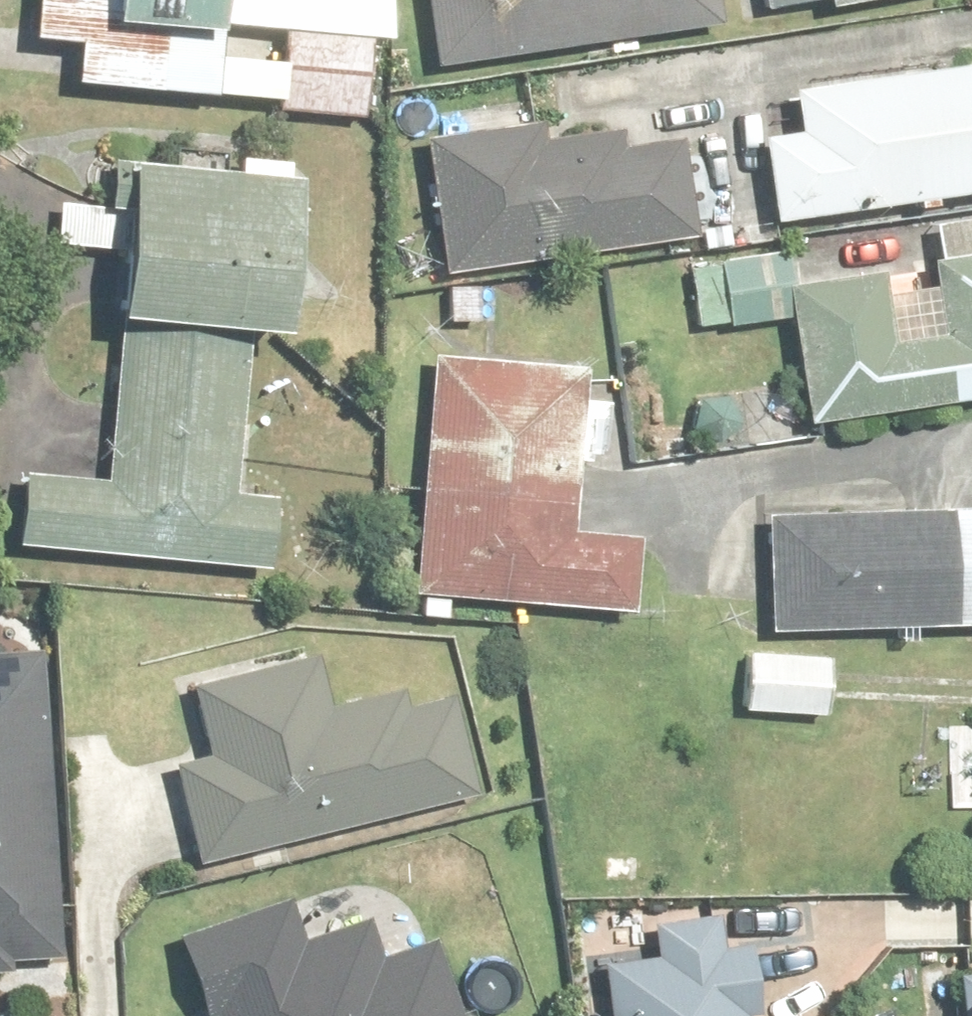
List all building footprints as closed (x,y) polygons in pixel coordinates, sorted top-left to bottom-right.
[(20,89),(17,135),(152,145),(155,101),(165,102),(168,68),(328,84),(333,25),(173,10),(174,0),(0,0),(0,88),(20,89)] [(371,110),(633,88),(625,0),(362,0),(371,110)] [(695,59),(933,33),(929,0),(688,0),(695,59)] [(735,127),(739,171),(706,176),(719,268),(971,232),(971,138),(942,142),(938,105),(735,127)] [(655,161),(367,183),(377,315),(665,293),(655,161)] [(0,515),(0,597),(211,621),(221,540),(200,537),(231,211),(69,196),(38,519),(0,515)] [(795,459),(795,463),(913,444),(915,454),(971,443),(971,290),(887,307),(899,370),(825,382),(815,303),(724,314),(722,294),(629,305),(638,374),(722,364),(735,466),(795,459)] [(517,660),(519,640),(562,645),(570,578),(525,572),(539,406),(378,392),(356,646),(517,660)] [(706,549),(711,675),(971,666),(971,539),(706,549)] [(777,694),(674,690),(671,757),(774,761),(777,694)] [(145,797),(113,805),(138,908),(410,843),(385,739),(286,763),(272,705),(128,739),(145,797)] [(925,753),(921,929),(971,931),(971,754),(925,753)] [(304,959),(244,982),(236,953),(106,992),(113,1015),(382,1015),(370,981),(319,998),(304,959)] [(598,1003),(544,1007),(544,1015),(702,1015),(701,996),(676,998),(674,963),(595,967),(598,1003)]
